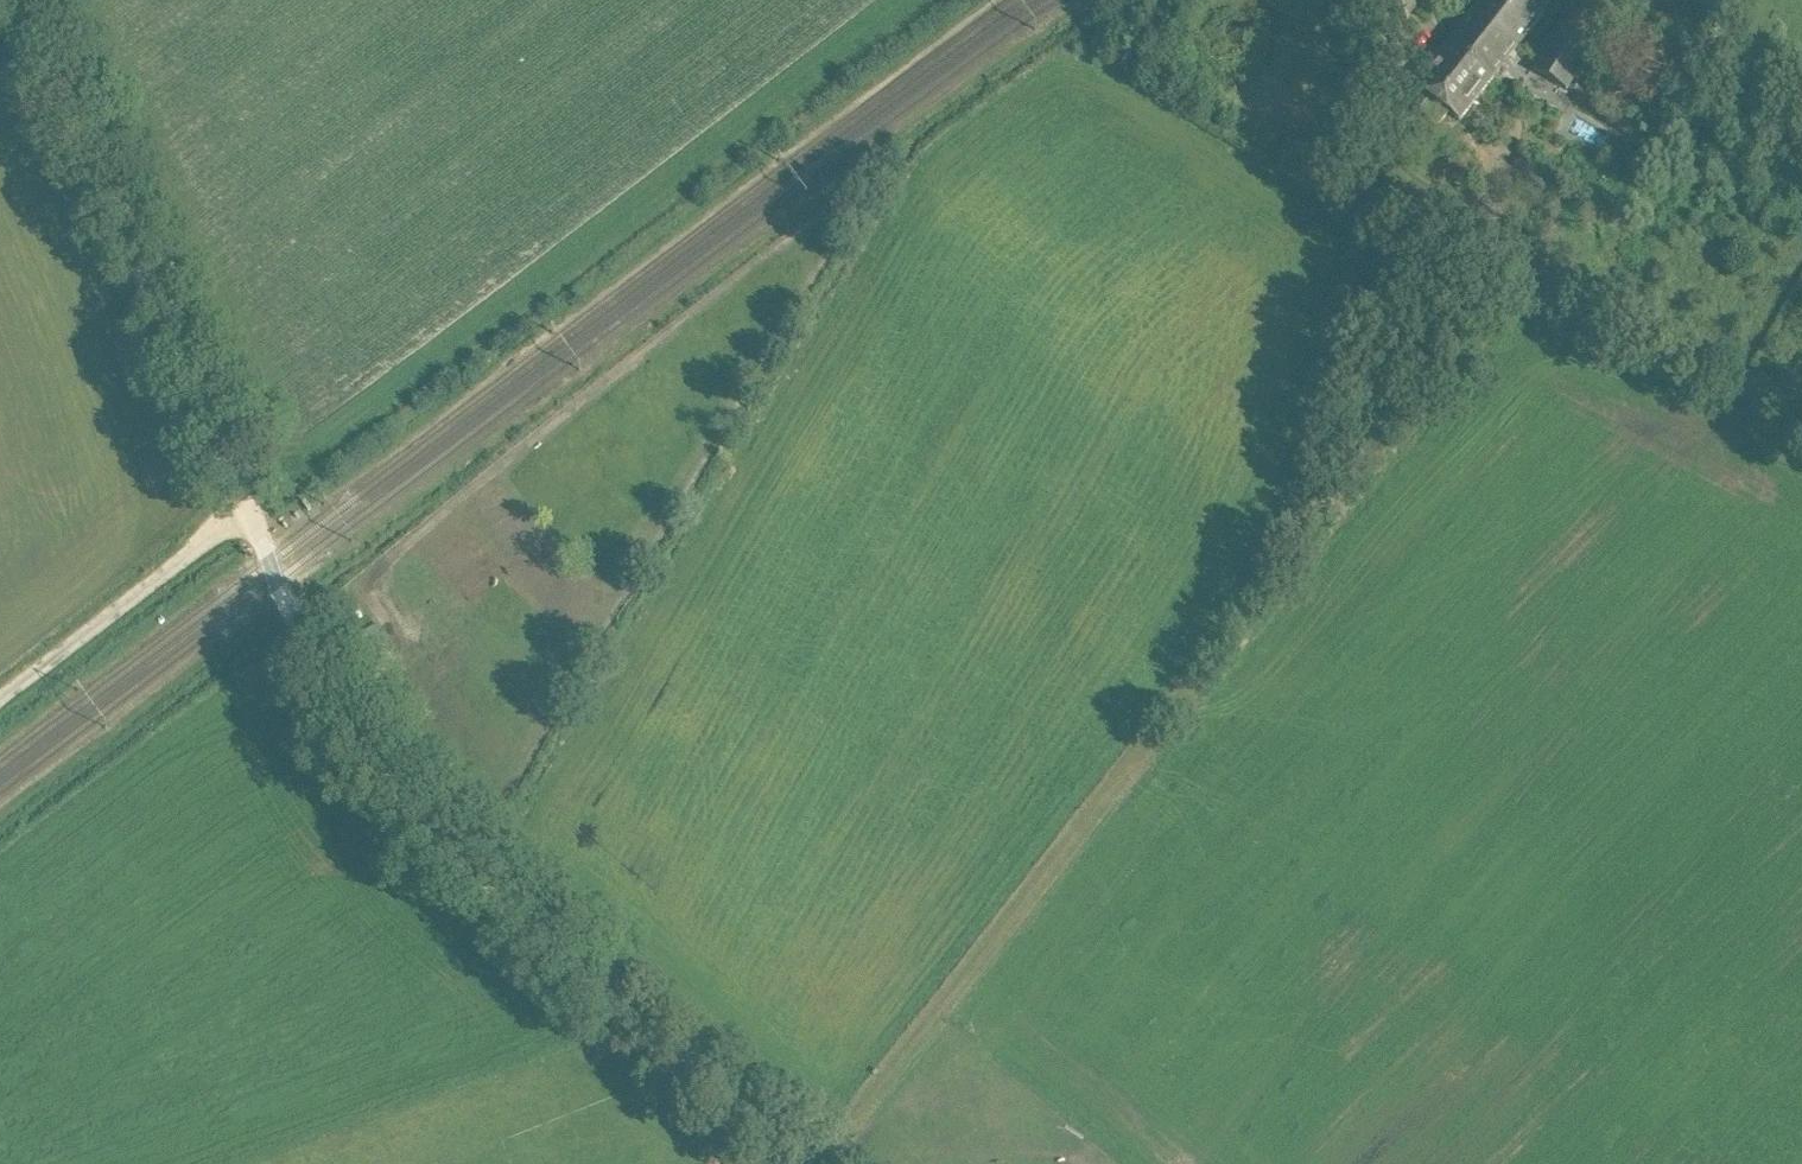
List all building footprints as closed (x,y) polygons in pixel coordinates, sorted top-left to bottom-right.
[(1387,4),(1407,18),(1420,0),(1381,0),(1387,4)] [(1532,4),(1526,0),(1482,0),(1415,85),(1431,98),(1422,109),(1423,114),(1435,124),(1440,123),(1449,112),(1460,120),(1544,14),(1552,3),(1548,0),(1535,0),(1532,4)] [(1608,19),(1618,2),(1615,0),(1578,0),(1577,2),(1574,1),(1533,71),(1567,89),(1608,19)]
